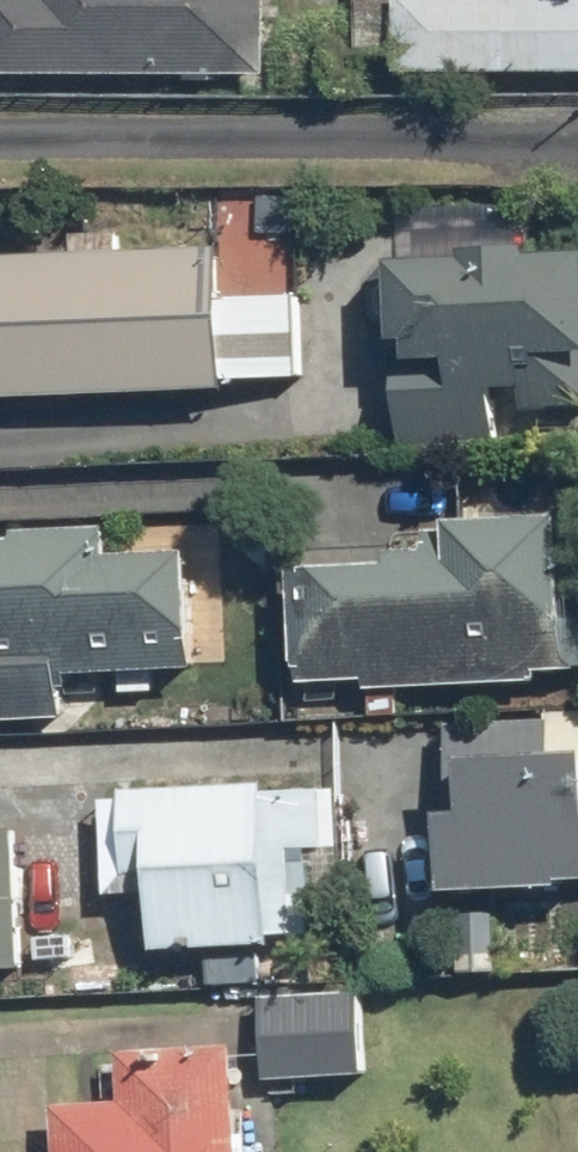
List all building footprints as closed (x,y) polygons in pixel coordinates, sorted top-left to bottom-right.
[(267,70),(267,0),(0,0),(0,69),(267,70)] [(355,52),(398,52),(398,75),(577,74),(577,0),(355,0),(355,52)] [(226,392),(225,378),(303,376),(300,292),(223,294),(221,247),(0,253),(0,398),(226,392)] [(402,443),(500,439),(498,389),(523,388),(524,409),(577,407),(577,253),(497,256),(499,292),(464,294),(463,260),(392,263),(396,344),(410,343),(410,363),(452,361),(453,387),(399,390),(402,443)] [(298,681),(367,679),(367,689),(535,683),(535,669),(577,668),(577,594),(568,594),(565,512),(449,518),(450,558),(293,564),(298,681)] [(63,673),(197,669),(193,549),(116,551),(115,525),(19,528),(19,540),(0,541),(0,721),(65,719),(63,673)] [(445,890),(563,887),(563,876),(577,876),(577,753),(466,755),(468,809),(444,809),(445,890)] [(152,874),(154,948),(298,943),(294,849),(329,848),(327,782),(127,790),(130,875),(152,874)] [(24,971),(18,831),(0,832),(0,972),(24,971)] [(265,1001),(269,1081),(366,1077),(362,996),(265,1001)] [(61,1151),(239,1151),(234,1049),(123,1055),(126,1106),(59,1109),(61,1151)]
